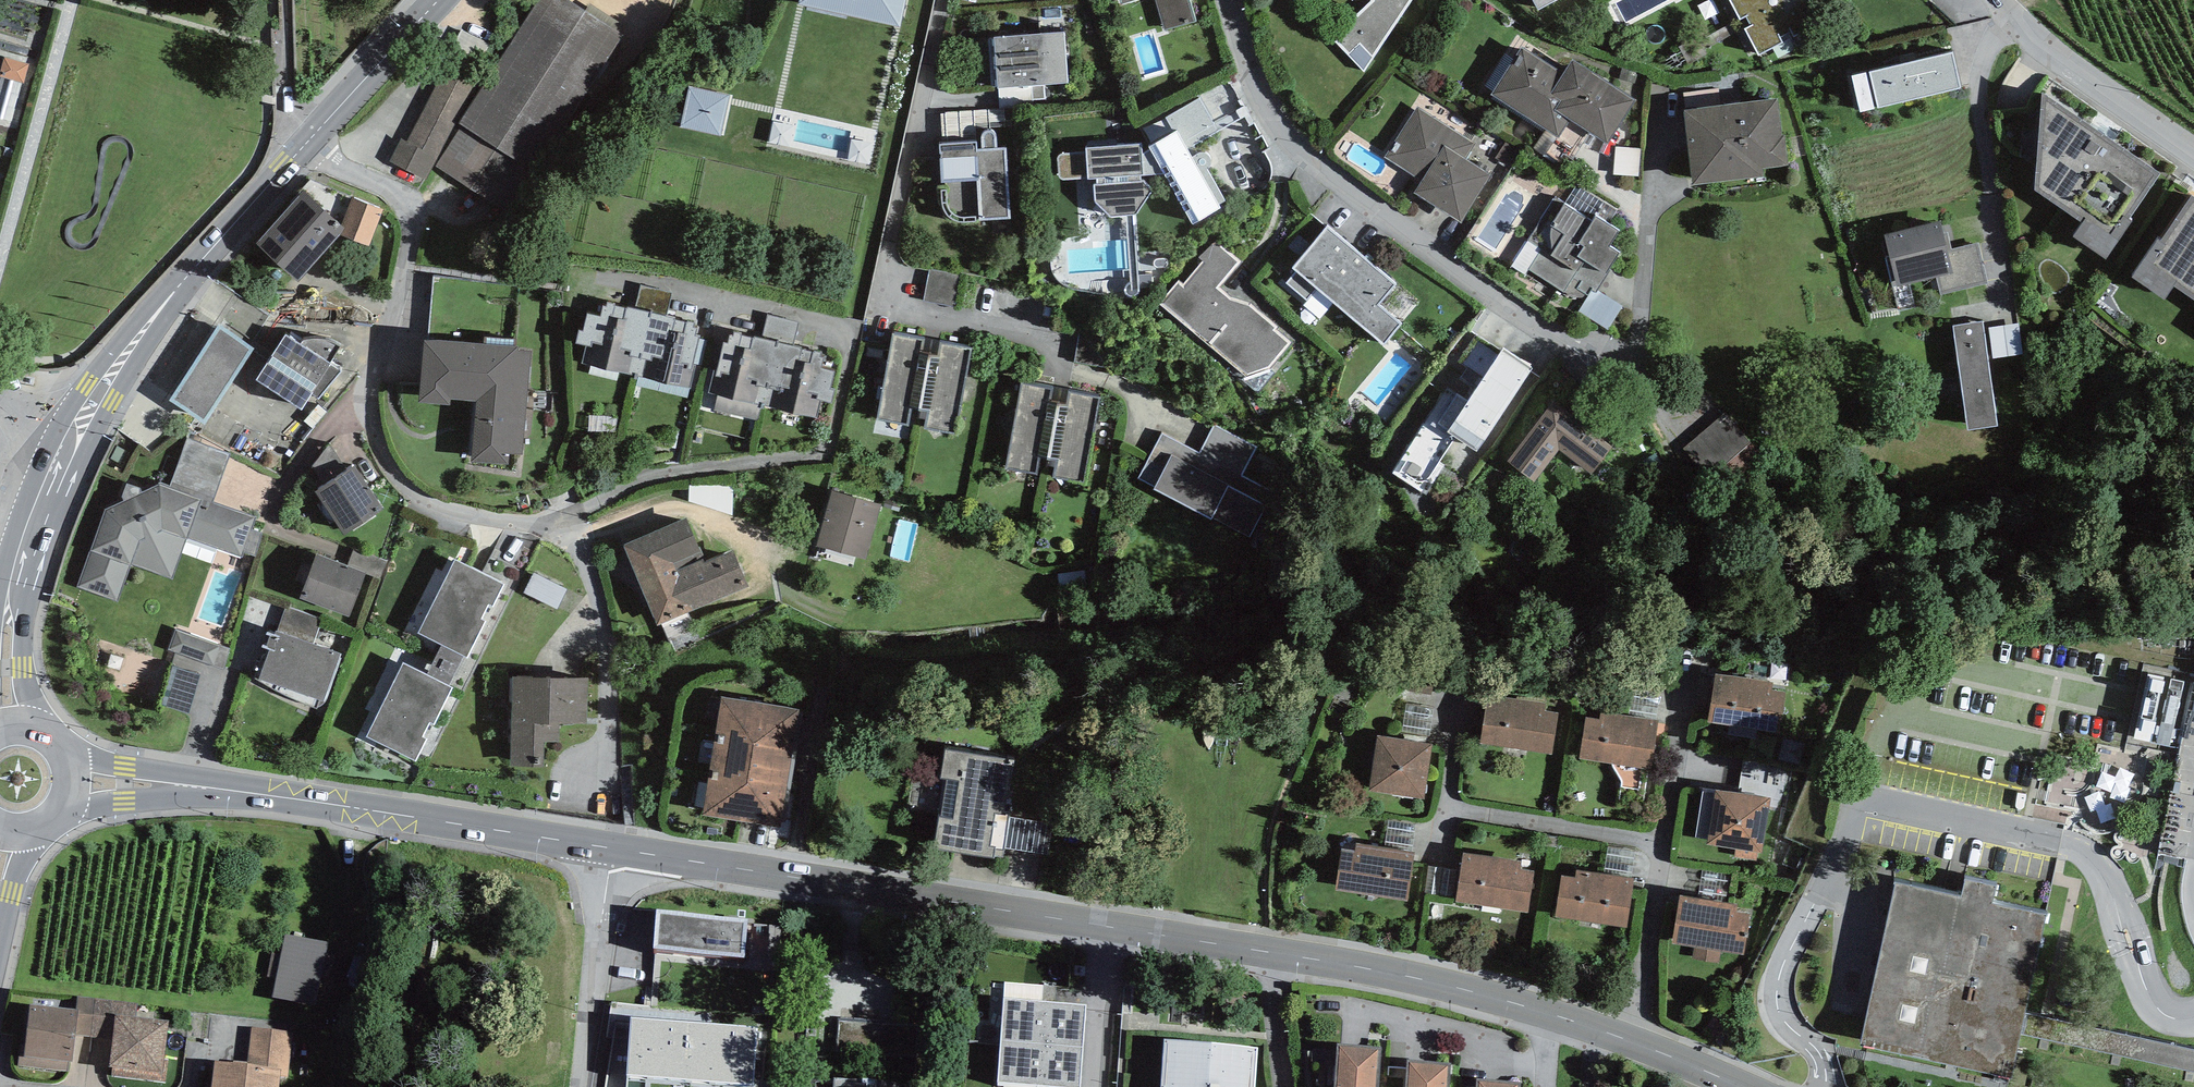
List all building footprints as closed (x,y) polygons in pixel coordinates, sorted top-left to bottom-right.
[(567,0),(540,0),(435,165),(508,213),(622,35),(567,0)] [(806,7),(899,24),(904,0),(807,0),(806,7)] [(1163,31),(1195,21),(1189,0),(1154,0),(1163,31)] [(1371,1),(1332,38),(1364,72),(1410,0),(1369,0),(1371,1)] [(1538,10),(1557,0),(1533,0),(1538,10)] [(1755,55),(1820,21),(1809,0),(1726,0),(1755,55)] [(488,44),(462,31),(407,141),(401,138),(388,163),(426,182),(479,74),(475,72),(488,44)] [(1064,33),(994,39),(998,88),(1068,82),(1064,33)] [(1953,51),(1850,76),(1859,114),(1962,90),(1953,51)] [(1565,81),(1524,56),(1495,104),(1563,146),(1576,125),(1610,145),(1639,98),(1578,61),(1565,81)] [(4,57),(0,70),(0,77),(23,83),(29,65),(4,57)] [(731,96),(688,87),(679,128),(723,136),(731,96)] [(2160,173),(2042,92),(2034,190),(2083,223),(2073,236),(2106,259),(2133,220),(2130,217),(2160,173)] [(1141,145),(1086,149),(1087,178),(1094,179),(1095,202),(1110,217),(1135,214),(1151,191),(1143,181),(1140,182),(1140,175),(1165,174),(1192,222),(1219,206),(1191,158),(1197,154),(1192,146),(1218,131),(1199,99),(1166,117),(1175,132),(1150,147),(1152,150),(1142,155),(1141,145)] [(1782,100),(1682,113),(1691,182),(1790,169),(1782,100)] [(1475,143),(1417,106),(1385,157),(1422,181),(1414,193),(1460,222),(1491,175),(1465,158),(1475,143)] [(976,143),(939,146),(942,184),(977,182),(980,220),(1008,218),(1004,150),(997,150),(996,137),(993,133),(988,132),(984,133),(981,138),(982,151),(976,152),(976,143)] [(345,224),(306,188),(254,244),(299,285),(344,236),(367,244),(378,212),(352,203),(345,224)] [(2191,196),(2161,242),(2157,240),(2131,278),(2164,300),(2173,286),(2193,300),(2193,198),(2191,196)] [(1616,230),(1564,205),(1530,277),(1566,294),(1616,230)] [(1940,223),(1885,237),(1897,285),(1936,275),(1941,297),(1989,285),(1979,242),(1947,250),(1940,223)] [(1397,296),(1327,235),(1291,275),(1362,336),(1397,296)] [(1252,266),(1218,236),(1159,305),(1253,385),(1288,343),(1229,293),(1252,266)] [(934,276),(928,306),(957,312),(964,282),(934,276)] [(710,334),(611,309),(595,370),(694,395),(710,334)] [(1983,321),(1952,326),(1967,432),(1998,427),(1989,360),(1984,329),(1983,321)] [(2019,323),(1989,327),(1993,359),(2023,355),(2019,323)] [(252,350),(218,328),(171,399),(205,422),(252,350)] [(841,354),(734,336),(721,408),(829,426),(841,354)] [(339,369),(285,337),(256,379),(302,410),(313,394),(320,398),(339,369)] [(970,348),(894,337),(881,423),(957,435),(970,348)] [(530,347),(430,344),(428,401),(480,402),(478,465),(526,467),(530,347)] [(1523,376),(1484,353),(1441,428),(1480,450),(1523,376)] [(1099,398),(1022,388),(1012,469),(1089,478),(1099,398)] [(1549,401),(1505,465),(1534,490),(1563,453),(1593,475),(1614,451),(1549,401)] [(1724,414),(1685,448),(1723,492),(1763,458),(1724,414)] [(1199,454),(1160,434),(1138,478),(1155,487),(1153,490),(1211,520),(1212,517),(1250,537),(1273,492),(1241,475),(1256,446),(1214,425),(1199,454)] [(363,466),(318,494),(346,537),(390,509),(363,466)] [(263,519),(123,473),(86,586),(129,600),(139,570),(179,583),(191,548),(247,567),(263,519)] [(882,506),(833,492),(817,546),(866,561),(882,506)] [(689,528),(628,549),(657,630),(755,595),(737,546),(700,559),(689,528)] [(317,531),(299,592),(353,608),(371,548),(317,531)] [(508,587),(453,561),(418,636),(472,662),(508,587)] [(227,655),(231,640),(196,630),(192,646),(227,655)] [(345,657),(280,633),(262,683),(326,707),(345,657)] [(454,688),(401,664),(368,734),(420,759),(454,688)] [(1780,693),(1711,676),(1701,717),(1769,734),(1780,693)] [(592,678),(516,677),(515,764),(591,765),(592,678)] [(1545,703),(1486,694),(1479,743),(1551,754),(1557,714),(1544,712),(1545,703)] [(801,711),(720,701),(705,819),(787,829),(801,711)] [(1586,718),(1580,758),(1651,769),(1658,721),(1600,713),(1599,720),(1586,718)] [(1377,738),(1369,791),(1424,799),(1432,746),(1377,738)] [(949,753),(935,846),(989,856),(1008,768),(949,753)] [(1764,802),(1709,795),(1701,858),(1753,864),(1764,802)] [(1407,856),(1341,844),(1335,882),(1401,896),(1407,856)] [(1527,866),(1459,856),(1452,899),(1521,909),(1527,866)] [(1559,871),(1554,914),(1619,928),(1627,883),(1559,871)] [(1895,882),(1860,1045),(2012,1078),(2022,1034),(2047,915),(1992,903),(1996,885),(1966,879),(1962,896),(1895,882)] [(1677,896),(1668,942),(1738,955),(1747,910),(1677,896)] [(746,919),(658,911),(655,947),(743,954),(746,919)] [(329,952),(287,946),(278,1007),(319,1012),(329,952)] [(762,1004),(633,994),(626,1086),(648,1086),(648,1078),(756,1086),(762,1004)] [(1005,998),(999,1082),(1075,1086),(1082,1086),(1087,1003),(1005,998)] [(2022,1034),(2193,1072),(2193,1051),(2045,1019),(2027,1014),(2022,1034)] [(30,1020),(25,1073),(76,1076),(81,1024),(30,1020)] [(918,1025),(838,1022),(837,1052),(917,1055),(918,1025)] [(289,1052),(292,1026),(253,1023),(251,1048),(289,1052)] [(170,1034),(117,1031),(112,1079),(167,1085),(170,1034)] [(1163,1041),(1160,1086),(1255,1086),(1257,1047),(1163,1041)] [(1380,1049),(1339,1045),(1336,1086),(1377,1086),(1380,1049)] [(1407,1086),(1448,1086),(1449,1064),(1409,1061),(1407,1086)] [(217,1086),(282,1086),(282,1081),(219,1074),(217,1086)]
